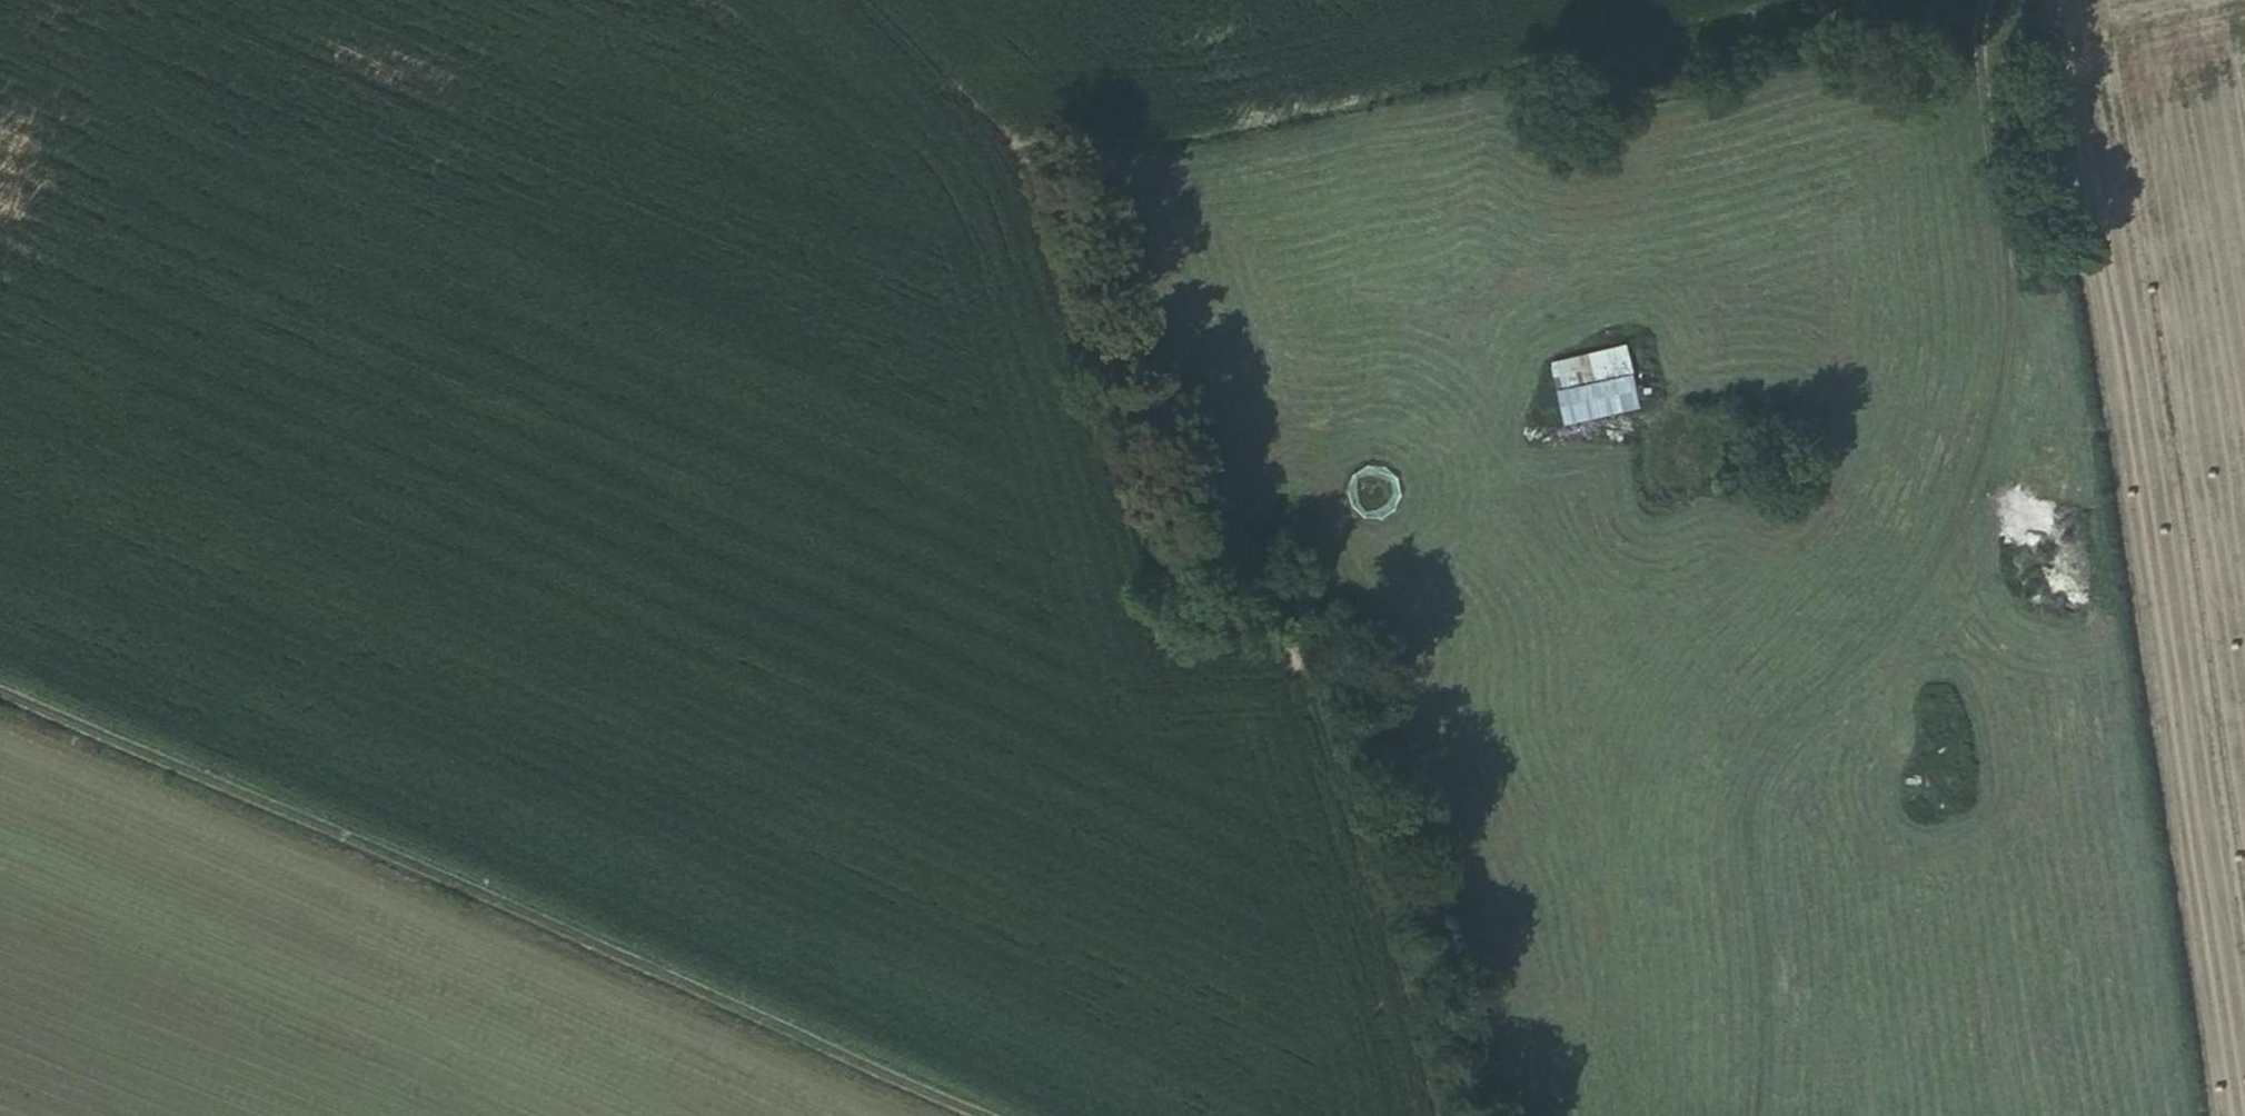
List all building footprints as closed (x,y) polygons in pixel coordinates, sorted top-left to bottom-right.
[(1590,378),(1597,406),(1663,389),(1656,362),(1590,378)] [(1357,484),(1390,473),(1418,463),(1413,448),(1426,444),(1424,439),(1420,429),(1377,443),(1383,458),(1361,466),(1352,469),(1354,478),(1357,484)]
